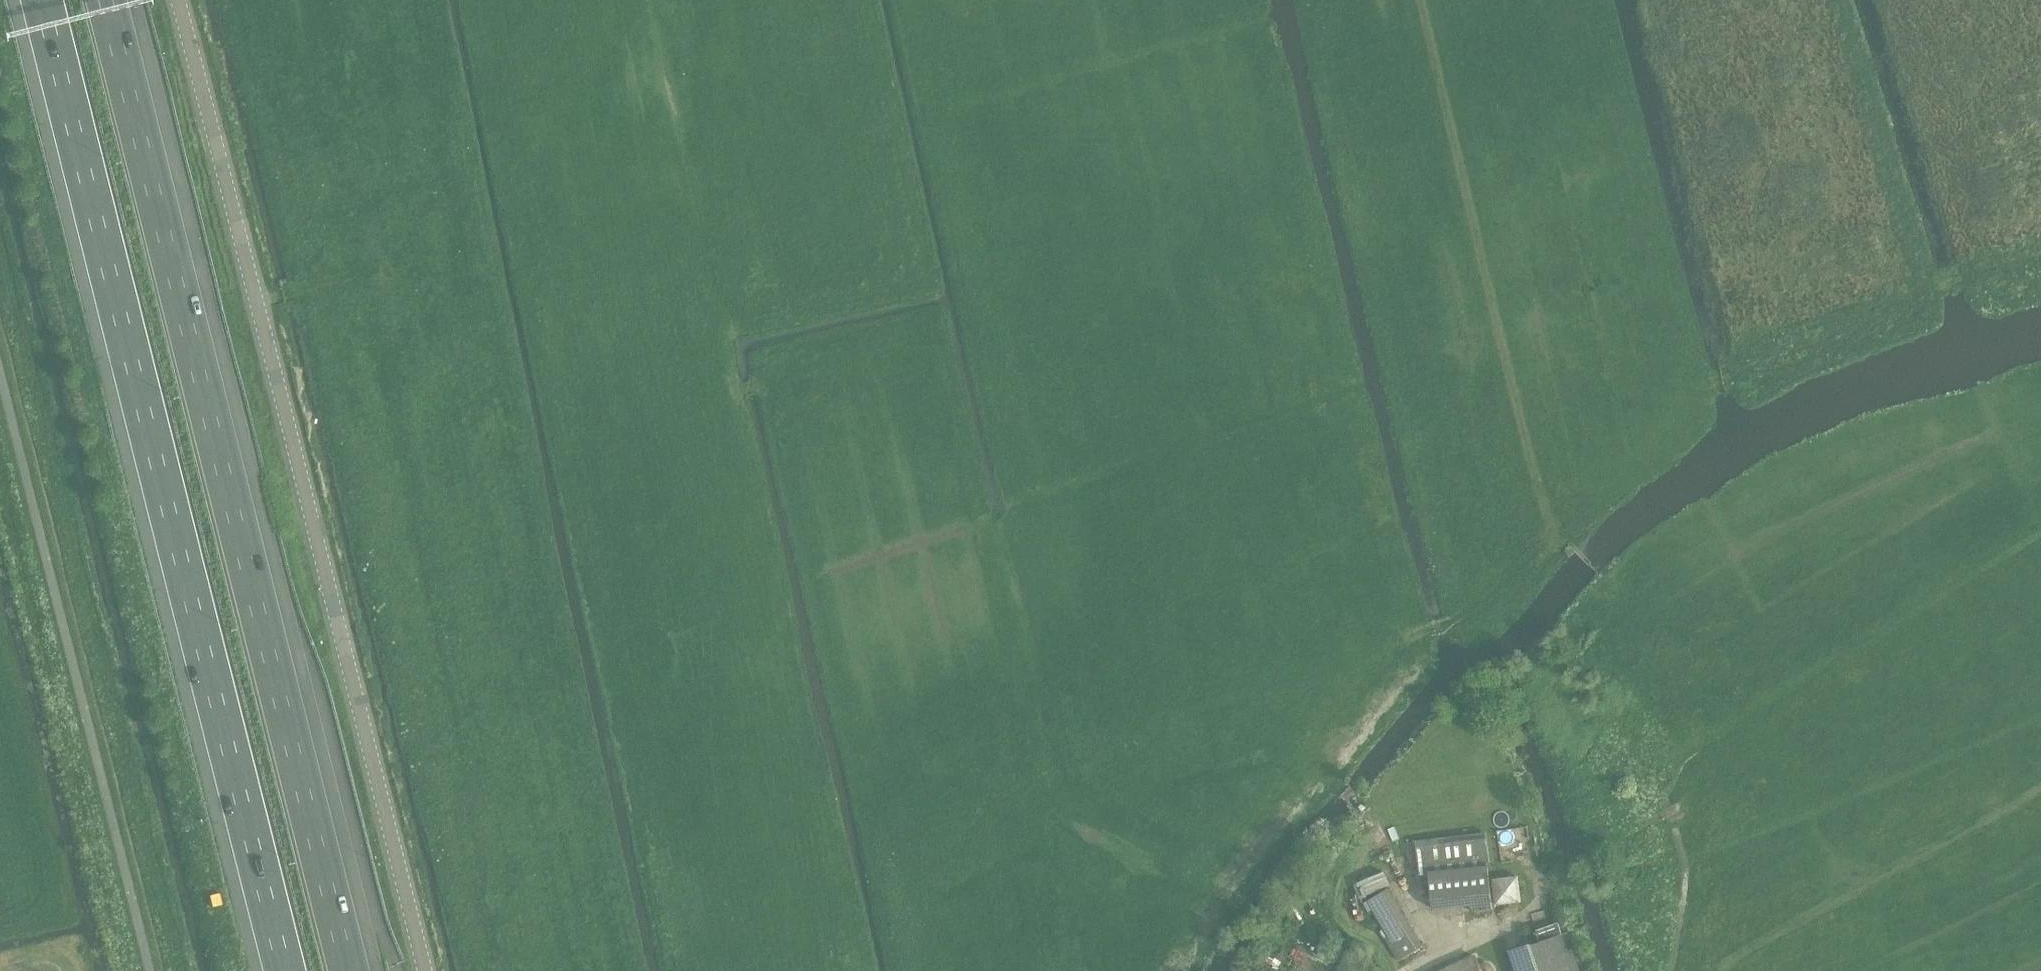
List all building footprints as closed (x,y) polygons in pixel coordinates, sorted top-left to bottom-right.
[(1486,833),(1414,842),(1419,876),(1428,874),(1433,908),(1472,903),(1473,912),(1493,909),(1488,867),(1490,866),(1486,833)] [(1497,902),(1523,900),(1521,874),(1495,876),(1497,902)] [(1400,961),(1424,946),(1390,890),(1369,903),(1390,938),(1387,940),(1400,961)] [(1510,952),(1516,970),(1580,970),(1567,932),(1562,934),(1559,922),(1536,930),(1540,942),(1510,952)] [(1474,958),(1445,970),(1492,970),(1489,968),(1486,966),(1482,966),(1478,968),(1474,958)]
